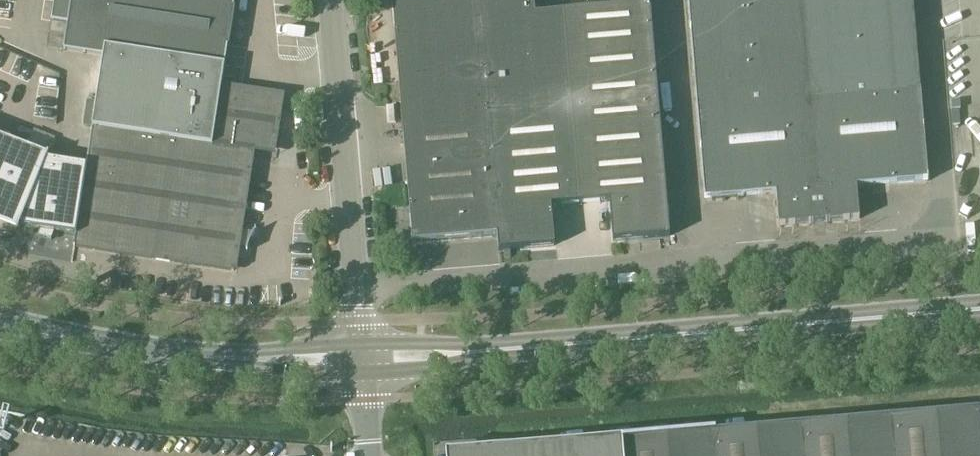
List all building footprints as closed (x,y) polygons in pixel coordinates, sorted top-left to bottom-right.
[(17,232),(20,227),(75,236),(73,247),(150,259),(233,272),(253,147),(258,112),(238,109),(241,89),(221,86),(222,80),(227,47),(229,48),(235,8),(233,8),(234,0),(54,0),(51,21),(47,44),(64,47),(63,51),(102,58),(86,165),(46,161),(48,157),(0,138),(0,225),(17,232)] [(648,0),(607,0),(608,11),(534,17),(533,0),(438,0),(392,4),(412,244),(497,237),(498,252),(554,247),(551,208),(609,202),(613,242),(669,237),(648,0)] [(705,200),(776,194),(779,226),(859,219),(857,187),(928,181),(912,0),(687,0),(705,200)] [(258,112),(253,147),(276,150),(284,90),(222,80),(221,86),(241,89),(238,109),(258,112)] [(891,420),(894,455),(979,455),(979,412),(891,420)] [(802,428),(804,455),(894,455),(891,420),(802,428)] [(712,435),(714,455),(804,455),(802,428),(712,435)] [(622,443),(623,455),(714,455),(712,435),(622,443)] [(533,451),(533,455),(623,455),(622,443),(533,451)]
